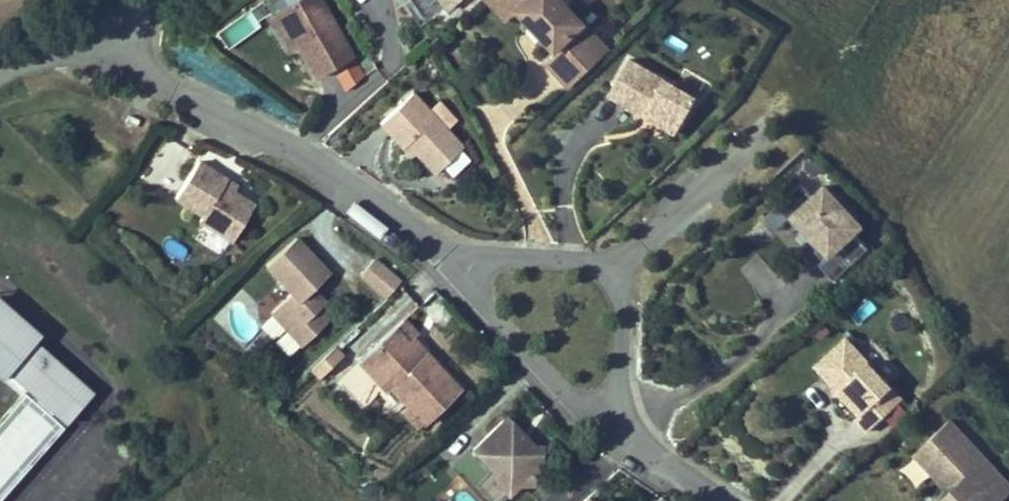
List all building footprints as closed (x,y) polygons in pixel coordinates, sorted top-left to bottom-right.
[(325,0),(286,0),(275,6),(295,43),(313,75),(332,64),(352,53),(354,52),(325,0)] [(570,0),(491,0),(506,16),(517,6),(555,47),(543,59),(567,85),(609,46),(586,22),(588,20),(570,0)] [(295,43),(275,6),(267,10),(287,47),(295,43)] [(365,75),(352,53),(332,64),(345,89),(365,75)] [(696,92),(627,55),(607,90),(676,128),(696,92)] [(430,107),(412,89),(379,120),(401,144),(405,140),(414,148),(433,169),(441,162),(452,174),(470,156),(460,145),(463,142),(448,127),(457,118),(439,99),(430,107)] [(414,148),(405,140),(401,144),(409,153),(414,148)] [(230,237),(253,200),(235,189),(225,183),(228,177),(199,160),(177,197),(205,214),(201,219),(230,237)] [(235,189),(238,183),(228,177),(225,183),(235,189)] [(868,249),(854,233),(865,223),(825,179),(810,193),(799,180),(775,202),(790,218),(794,215),(820,245),(814,250),(822,259),(818,263),(833,280),(868,249)] [(319,306),(326,299),(314,285),(330,270),(297,234),(267,261),(293,289),(271,308),(302,342),(329,318),(319,306)] [(385,296),(401,278),(375,255),(359,273),(385,296)] [(3,309),(5,306),(21,320),(24,317),(0,296),(0,306),(3,309)] [(33,393),(52,409),(67,423),(95,391),(34,337),(40,331),(24,317),(21,320),(5,306),(3,309),(0,306),(0,375),(6,369),(33,393)] [(454,385),(420,347),(415,352),(402,337),(389,323),(361,349),(388,378),(383,382),(399,400),(417,419),(454,385)] [(420,347),(407,333),(402,337),(415,352),(420,347)] [(869,361),(844,335),(815,364),(833,383),(842,383),(842,391),(860,410),(856,415),(868,427),(902,394),(892,384),(902,374),(879,351),(869,361)] [(332,345),(309,365),(318,375),(341,355),(332,345)] [(388,378),(361,349),(352,356),(380,386),(383,382),(388,378)] [(842,391),(842,383),(833,383),(833,392),(842,391)] [(0,417),(0,444),(28,468),(64,427),(49,413),(48,414),(29,397),(23,392),(0,417)] [(52,409),(33,393),(29,397),(48,414),(49,413),(52,409)] [(535,463),(536,439),(527,439),(519,439),(513,433),(517,429),(500,411),(467,443),(485,462),(488,466),(489,473),(502,488),(513,478),(528,478),(528,463),(535,463)] [(868,430),(876,439),(892,426),(883,416),(868,430)] [(1008,490),(1008,481),(950,417),(927,438),(938,451),(931,458),(954,483),(949,488),(934,500),(997,500),(1008,490)] [(527,439),(517,429),(513,433),(519,439),(527,439)] [(938,451),(927,438),(914,450),(949,488),(954,483),(931,458),(938,451)] [(0,444),(0,499),(28,468),(0,444)] [(502,488),(489,473),(488,466),(485,462),(468,478),(489,500),(502,488)] [(580,492),(571,500),(589,500),(580,492)]
